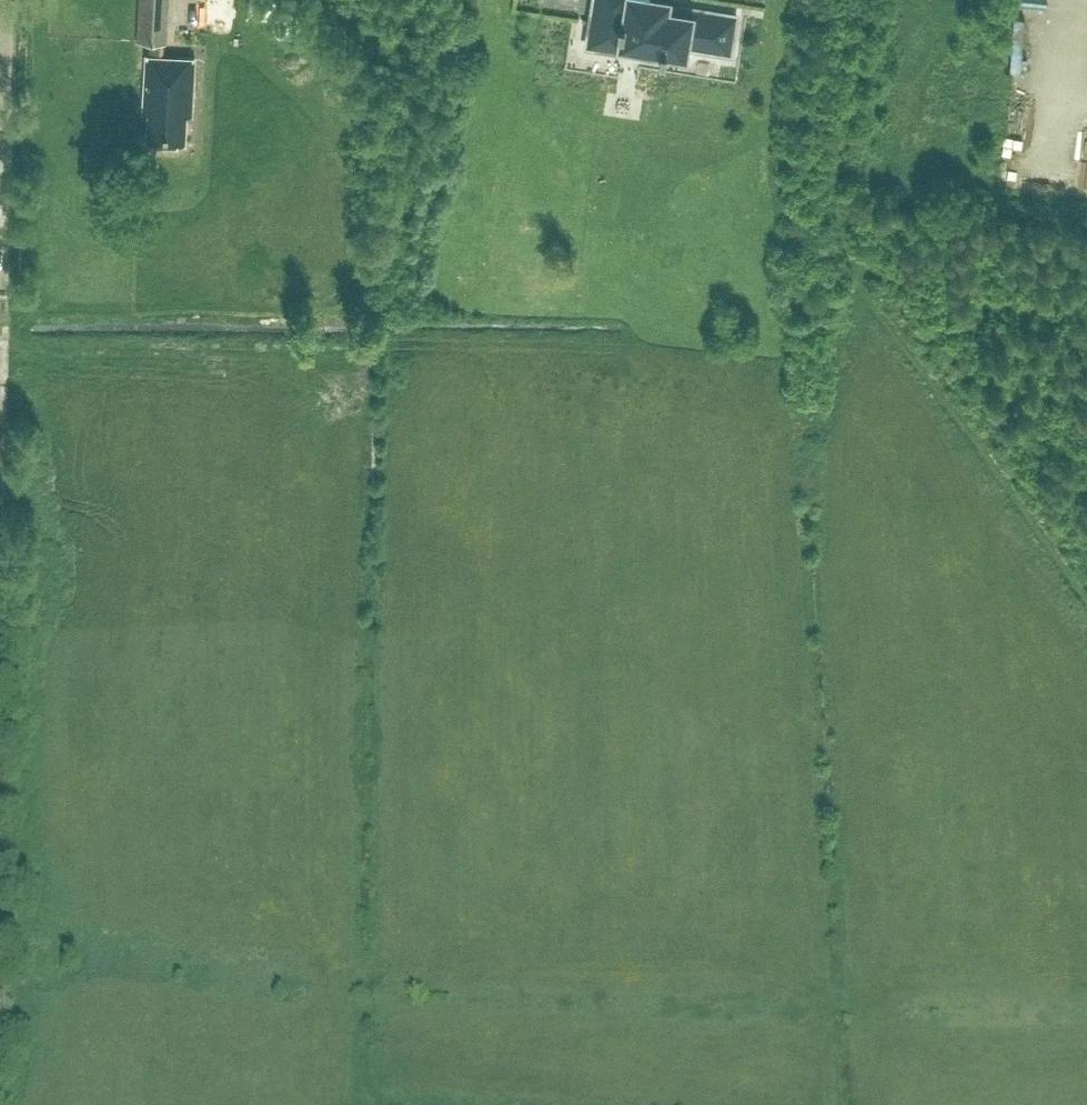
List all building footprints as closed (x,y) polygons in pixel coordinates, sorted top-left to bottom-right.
[(136,38),(149,39),(148,53),(146,53),(142,108),(148,109),(146,135),(184,138),(186,111),(191,111),(194,56),(159,54),(160,39),(163,39),(166,0),(138,0),(136,38)] [(664,4),(665,0),(590,0),(587,22),(619,27),(616,41),(639,45),(638,49),(662,53),(662,49),(682,52),(683,43),(727,49),(732,15),(677,6),(676,13),(663,11),(664,4)] [(1044,177),(1045,167),(1016,165),(1015,175),(1044,177)]
